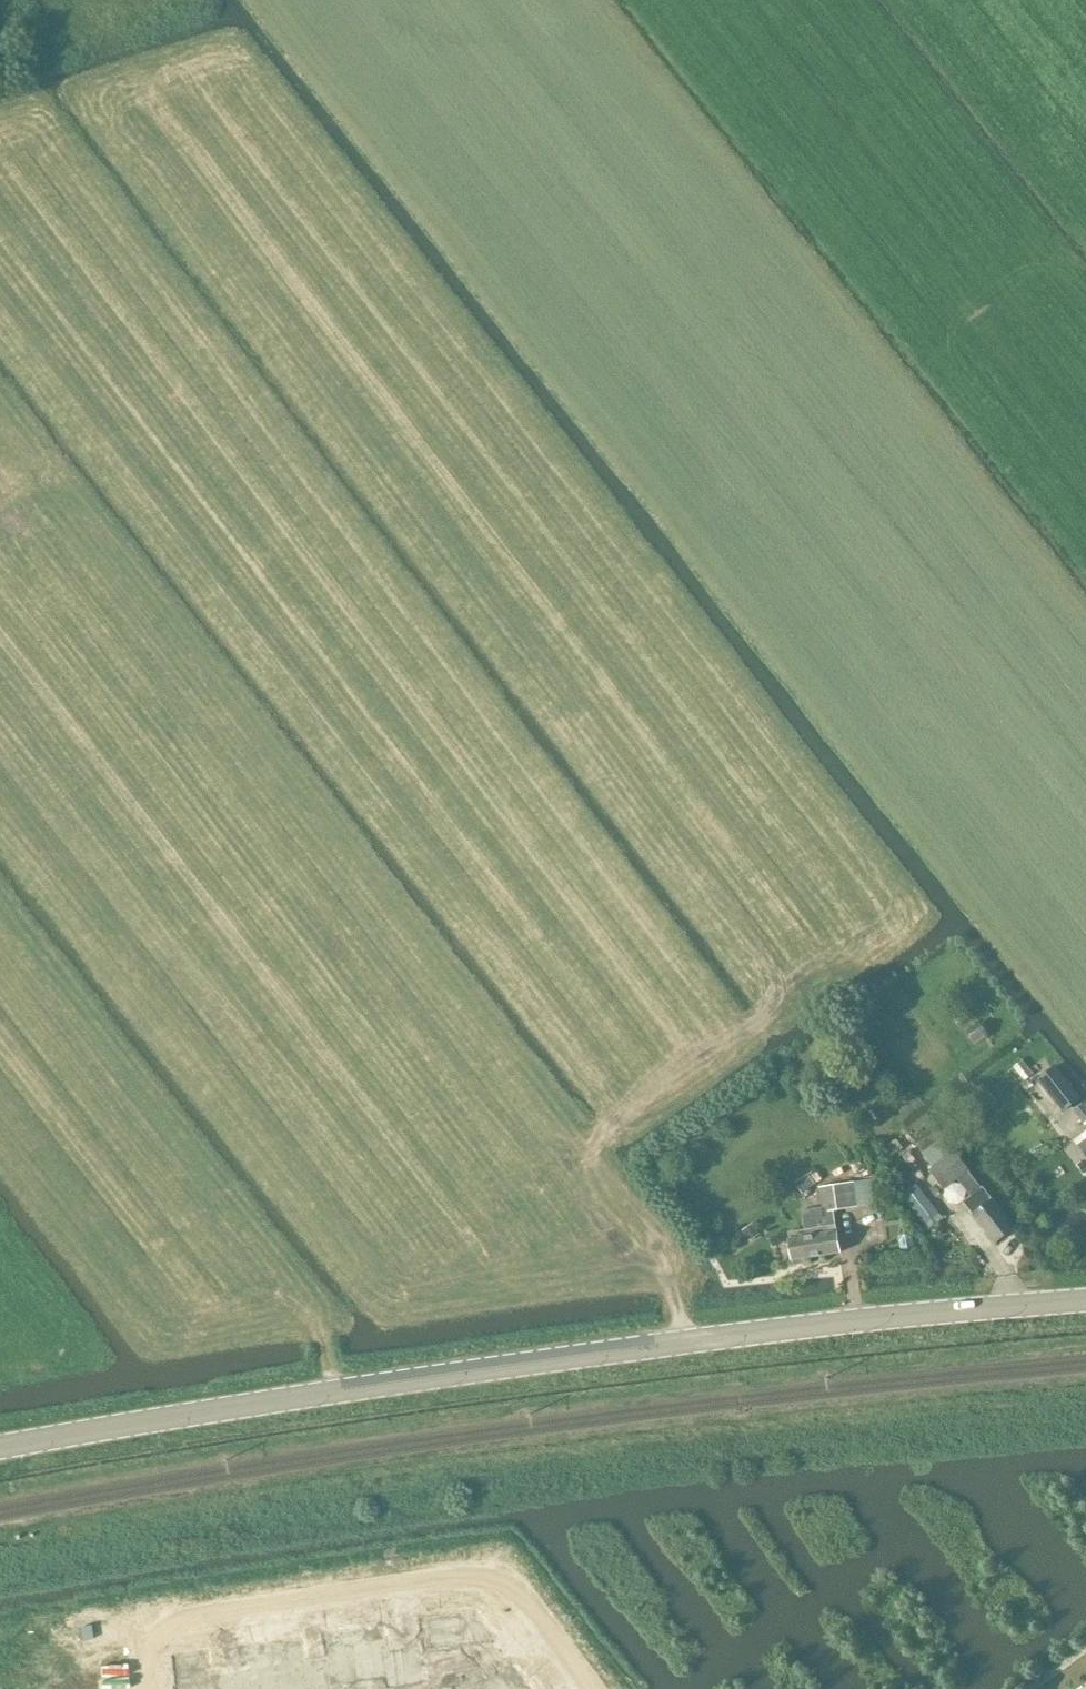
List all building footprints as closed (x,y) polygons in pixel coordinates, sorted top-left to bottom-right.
[(979,1024),(968,1032),(976,1044),(988,1036),(979,1024)] [(1064,1112),(1081,1098),(1055,1066),(1039,1080),(1064,1112)] [(955,1150),(954,1150),(938,1127),(917,1142),(933,1166),(930,1169),(944,1189),(958,1178),(971,1196),(964,1202),(995,1243),(1015,1228),(983,1187),(982,1188),(969,1171),(970,1170),(955,1150)] [(1075,1141),(1085,1155),(1085,1131),(1075,1141)] [(897,1141),(874,1156),(889,1177),(897,1172),(888,1159),(902,1149),(897,1141)] [(863,1156),(854,1162),(859,1170),(868,1165),(863,1156)] [(810,1177),(797,1186),(802,1193),(815,1184),(810,1177)] [(793,1259),(840,1251),(833,1209),(856,1205),(852,1181),(824,1186),(828,1210),(801,1215),(804,1229),(788,1232),(793,1259)] [(918,1182),(904,1193),(930,1225),(944,1214),(918,1182)] [(754,1225),(745,1232),(751,1242),(761,1235),(754,1225)] [(473,1612),(425,1619),(430,1648),(492,1638),(473,1612)] [(93,1639),(91,1625),(80,1627),(83,1641),(93,1639)] [(356,1631),(355,1632),(362,1678),(388,1674),(390,1685),(405,1682),(401,1654),(387,1656),(382,1627),(356,1631)] [(318,1666),(322,1688),(338,1688),(337,1682),(362,1678),(355,1632),(356,1631),(356,1630),(328,1634),(332,1664),(318,1666)] [(273,1644),(279,1688),(322,1688),(318,1666),(304,1668),(300,1640),(273,1644)] [(235,1679),(236,1688),(279,1688),(273,1644),(245,1649),(250,1677),(235,1679)] [(417,1651),(401,1654),(405,1682),(421,1680),(417,1651)] [(175,1658),(180,1688),(225,1688),(223,1681),(208,1683),(204,1653),(175,1658)] [(456,1688),(528,1688),(527,1688),(511,1667),(488,1684),(479,1672),(456,1688)]
